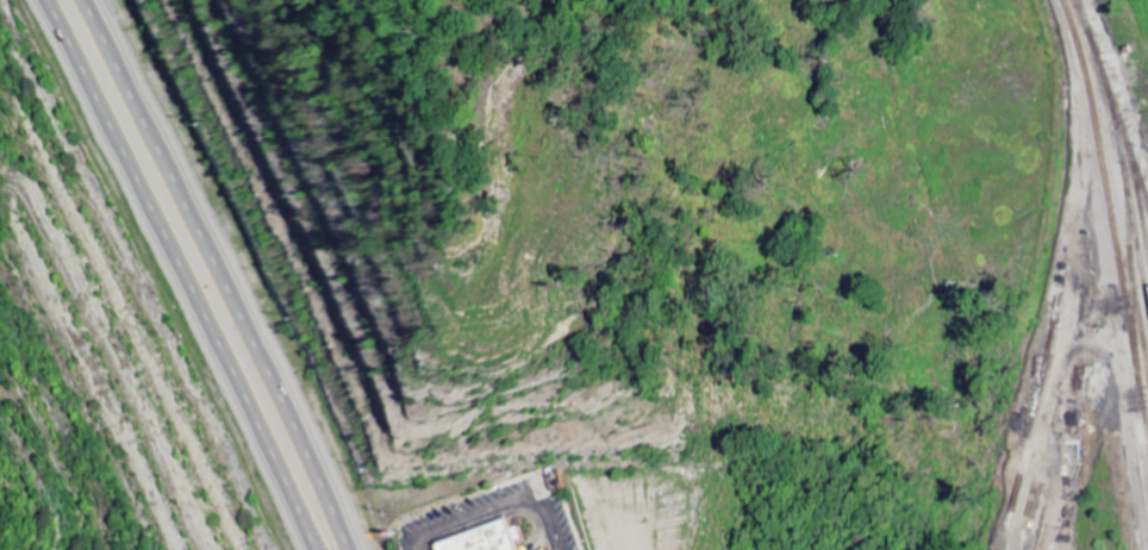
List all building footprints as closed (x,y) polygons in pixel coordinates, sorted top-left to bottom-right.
[(444,549),(515,549),(522,548),(518,538),(523,536),(519,524),(513,526),(510,515),(441,542),(444,549)]
